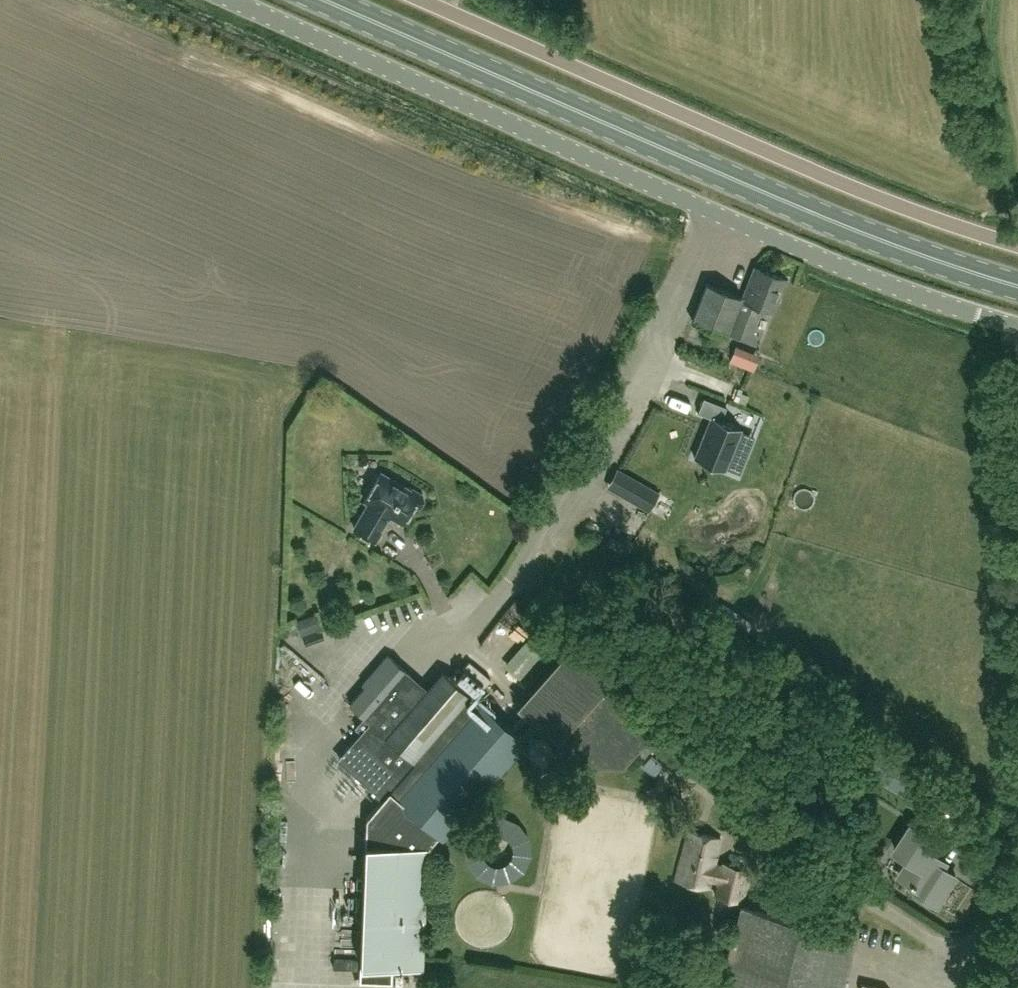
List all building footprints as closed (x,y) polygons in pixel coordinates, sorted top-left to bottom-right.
[(742,295),(741,295),(727,332),(739,337),(752,302),(774,311),(786,278),(753,266),(742,295)] [(727,332),(741,295),(707,282),(692,320),(715,329),(715,328),(727,332)] [(739,365),(745,348),(735,345),(729,361),(739,365)] [(745,404),(748,395),(741,392),(742,389),(738,388),(733,399),(737,400),(737,401),(745,404)] [(720,419),(725,405),(707,398),(702,396),(696,411),(710,416),(694,457),(724,469),(740,427),(720,419)] [(412,489),(382,472),(365,499),(369,502),(354,527),(375,539),(387,520),(384,519),(388,513),(403,522),(412,506),(415,508),(421,506),(425,500),(423,493),(413,487),(412,489)] [(659,492),(638,480),(627,498),(649,510),(659,492)] [(295,620),(300,635),(322,627),(316,612),(295,620)] [(354,727),(360,733),(339,758),(383,796),(366,817),(362,965),(425,966),(428,846),(439,834),(442,837),(520,747),(538,762),(538,763),(544,769),(625,763),(635,751),(644,758),(654,747),(662,754),(727,804),(738,789),(666,732),(666,731),(658,724),(665,717),(613,672),(614,670),(567,641),(514,703),(538,724),(524,741),(443,670),(428,688),(387,653),(362,683),(365,685),(350,702),(371,721),(370,722),(363,716),(354,727)] [(467,655),(457,665),(481,689),(491,679),(467,655)] [(890,755),(876,776),(912,797),(925,776),(890,755)] [(762,810),(750,801),(745,809),(757,818),(762,810)] [(911,823),(895,849),(909,858),(899,874),(914,884),(912,887),(937,903),(956,874),(926,855),(936,840),(911,823)] [(719,866),(714,865),(720,837),(687,830),(680,861),(678,861),(674,879),(709,887),(710,881),(716,883),(713,895),(743,902),(751,869),(720,861),(719,866)] [(986,866),(979,879),(993,887),(1000,873),(986,866)] [(836,902),(834,912),(848,916),(850,906),(836,902)] [(856,933),(739,904),(718,987),(842,987),(856,933)]
